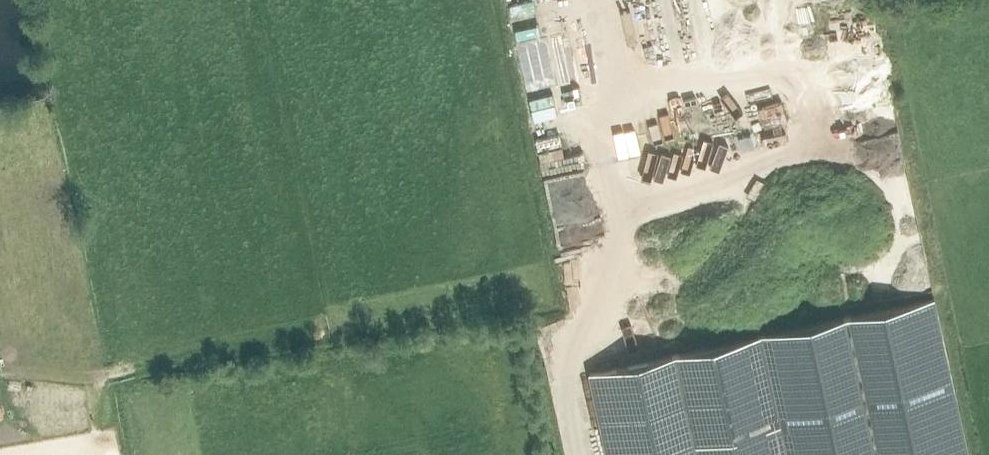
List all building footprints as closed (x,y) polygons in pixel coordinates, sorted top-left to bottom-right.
[(657,294),(682,289),(681,281),(656,285),(657,294)] [(607,454),(968,454),(934,296),(588,371),(607,454)]
